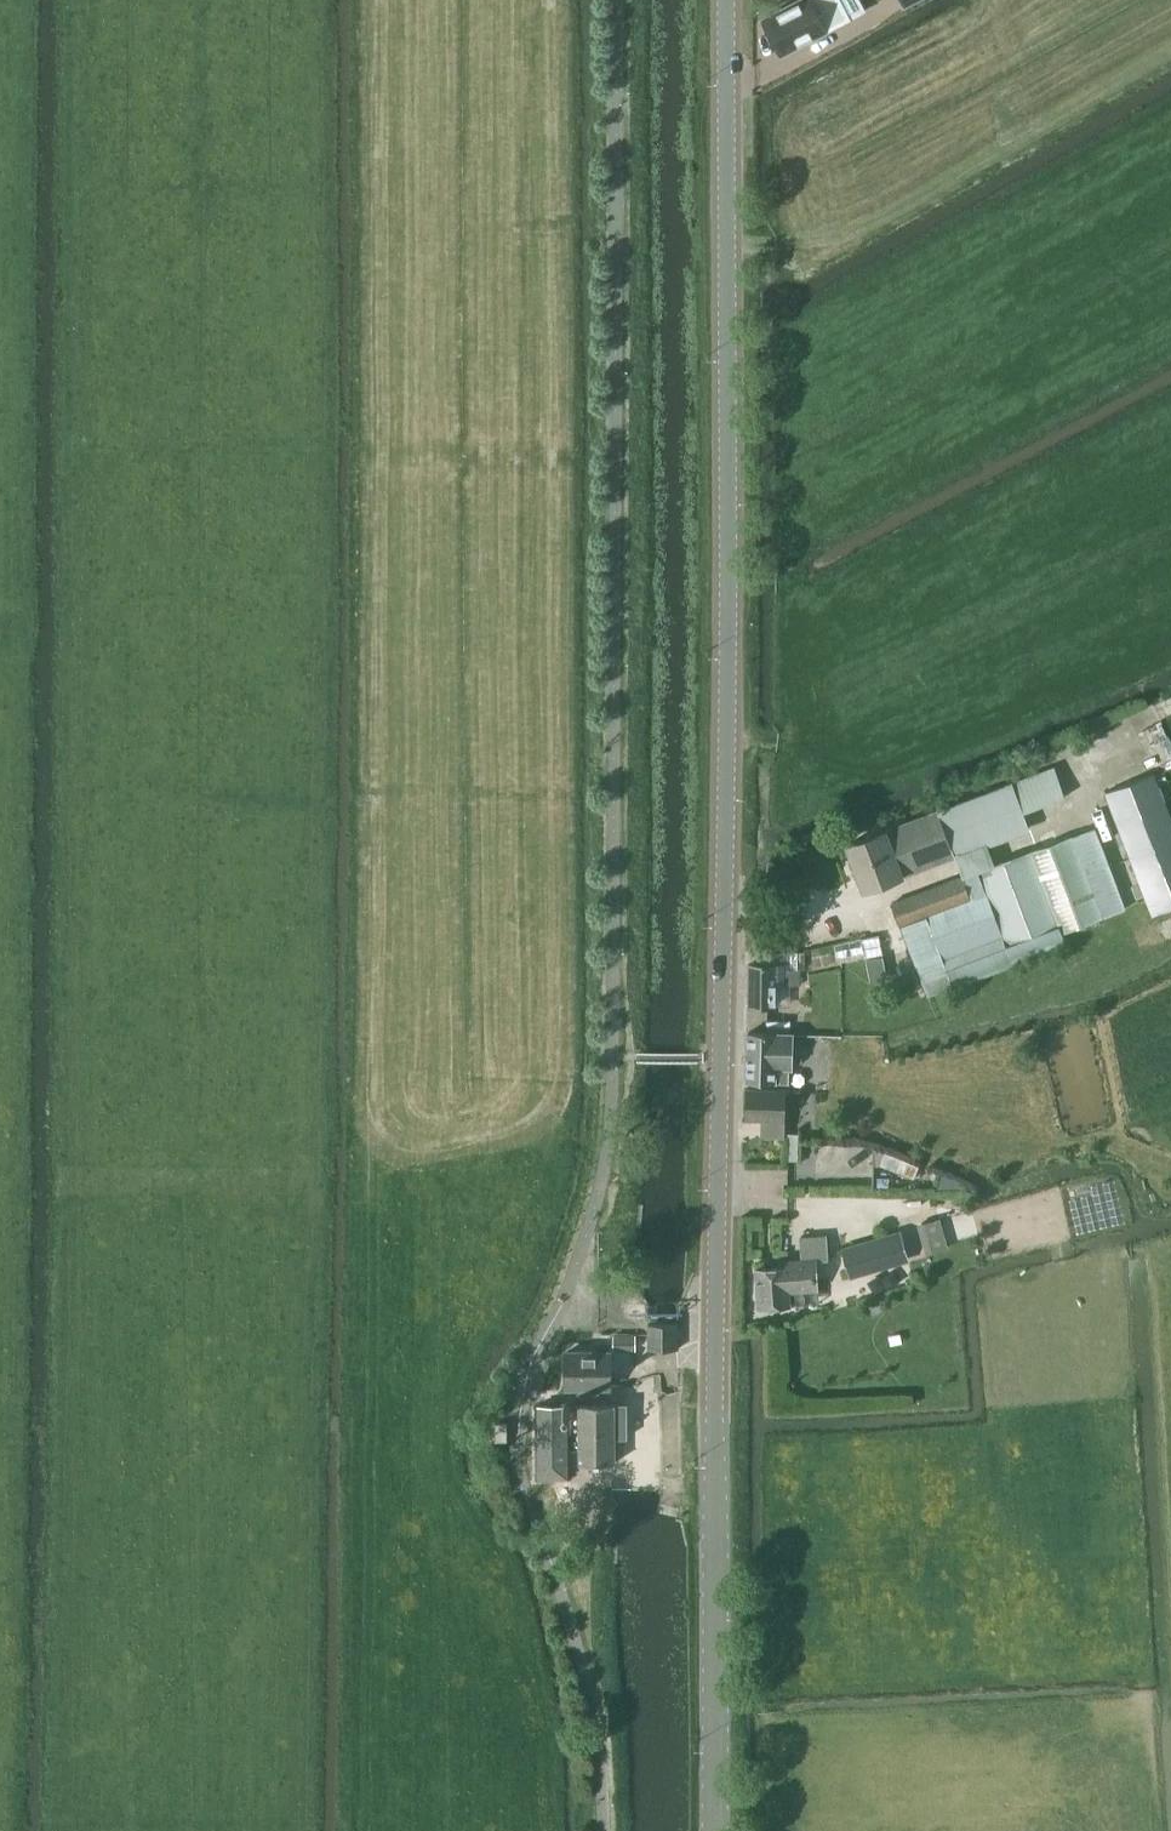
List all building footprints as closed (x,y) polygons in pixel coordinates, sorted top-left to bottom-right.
[(761,21),(779,55),(863,11),(857,0),(801,0),(761,21)] [(1028,829),(1022,813),(1064,797),(1053,767),(845,845),(862,891),(1028,829)] [(1170,909),(1170,819),(1153,774),(1103,793),(1151,917),(1170,909)] [(1124,909),(1093,826),(890,903),(926,996),(1064,943),(1060,933),(1124,909)] [(787,970),(787,951),(756,951),(756,964),(749,964),(749,1005),(775,1006),(775,985),(787,985),(787,970)] [(799,970),(787,970),(787,985),(799,985),(799,970)] [(790,1034),(748,1032),(747,1081),(788,1083),(789,1062),(799,1062),(800,1042),(790,1042),(790,1034)] [(783,1133),(784,1088),(746,1087),(745,1113),(764,1114),(763,1133),(783,1133)] [(848,1268),(904,1252),(898,1233),(843,1249),(848,1268)] [(785,1266),(754,1268),(757,1306),(789,1304),(788,1291),(816,1289),(814,1260),(817,1260),(826,1259),(825,1235),(799,1237),(801,1257),(801,1258),(784,1260),(785,1266)] [(676,1349),(676,1324),(659,1324),(648,1323),(648,1348),(676,1349)] [(609,1386),(609,1352),(564,1352),(564,1386),(576,1386),(576,1395),(598,1395),(598,1386),(609,1386)] [(614,1403),(614,1402),(578,1402),(578,1462),(614,1462),(614,1437),(626,1437),(626,1403),(614,1403)] [(561,1406),(534,1406),(534,1482),(569,1481),(569,1412),(561,1412),(561,1406)] [(495,1441),(506,1441),(506,1423),(494,1423),(495,1441)]
